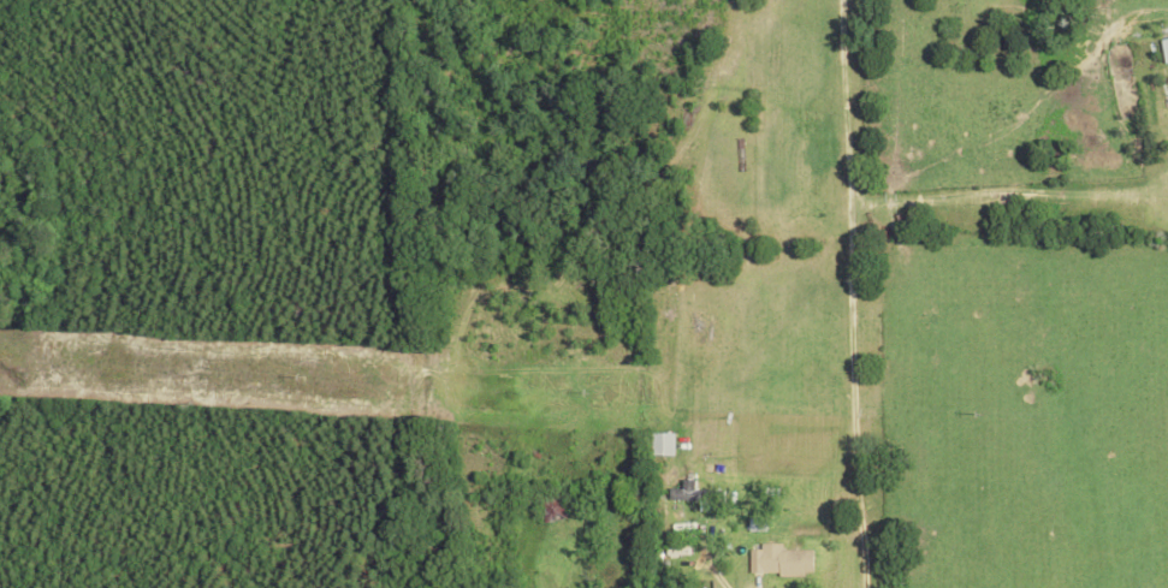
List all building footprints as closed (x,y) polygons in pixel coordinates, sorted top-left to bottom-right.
[(673,454),(673,432),(650,431),(650,453),(673,454)] [(697,510),(711,511),(711,502),(721,502),(722,489),(694,488),(694,478),(680,478),(680,487),(667,487),(667,499),(697,500),(697,510)] [(812,548),(782,548),(782,542),(761,542),(761,549),(749,548),(749,573),(812,573),(812,548)]
